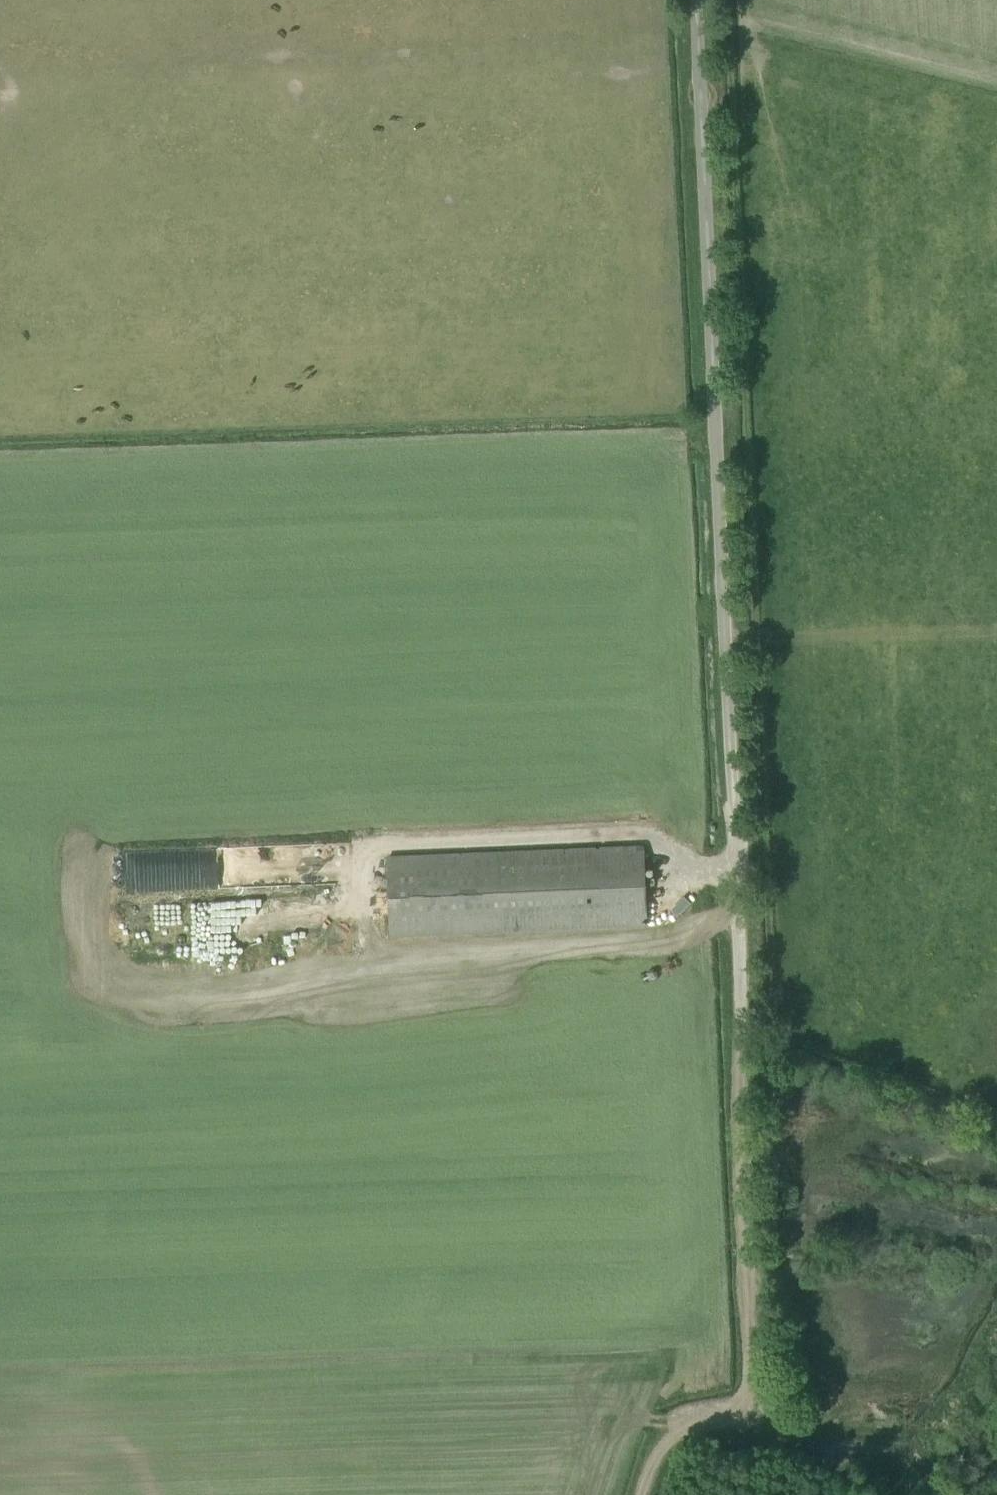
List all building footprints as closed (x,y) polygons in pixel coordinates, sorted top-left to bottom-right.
[(646,924),(643,847),(388,858),(391,935),(646,924)] [(155,901),(156,945),(185,944),(183,900),(155,901)]
